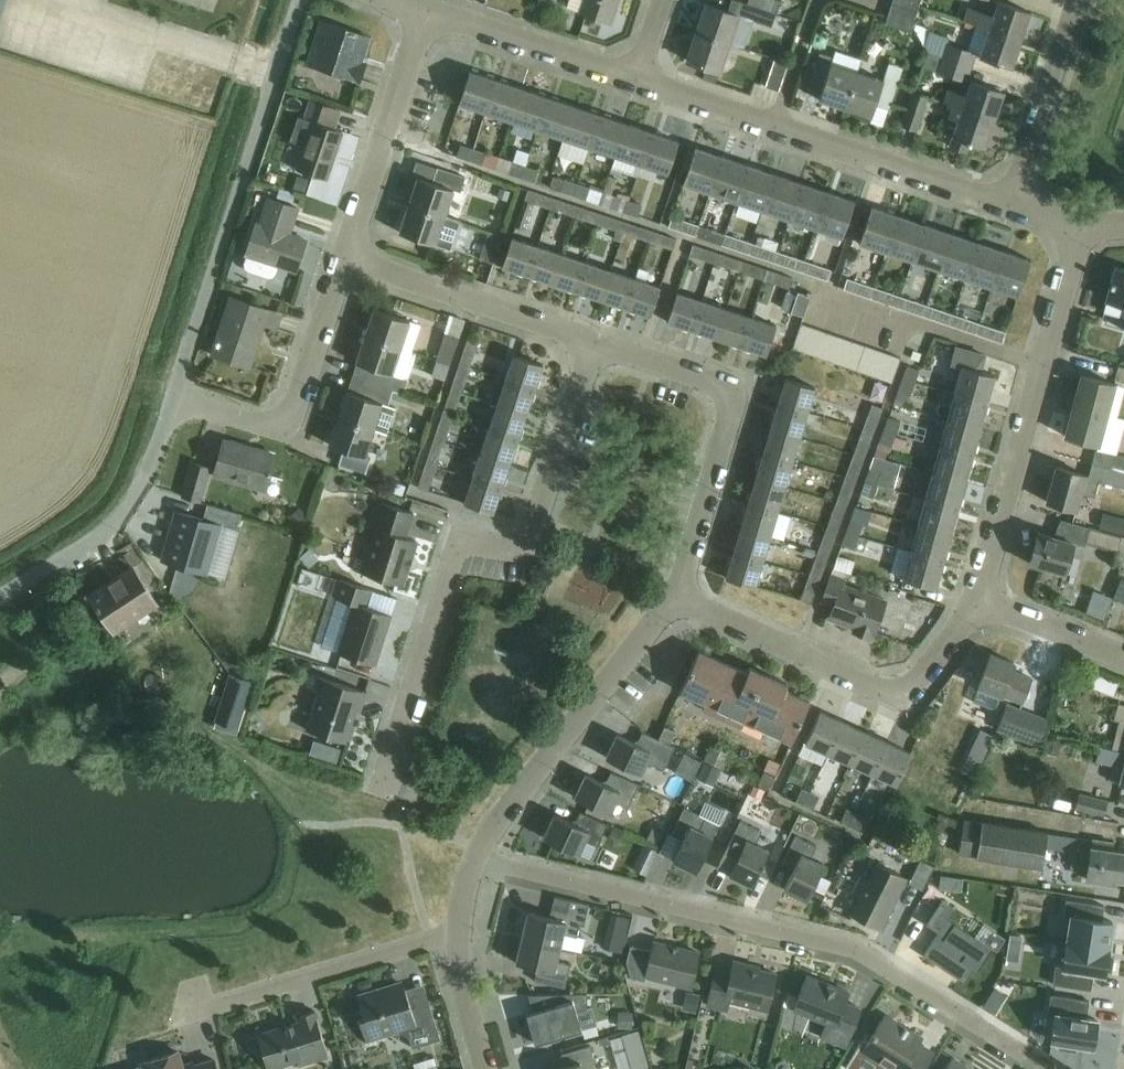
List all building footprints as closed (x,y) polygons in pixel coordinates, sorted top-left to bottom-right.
[(565,7),(609,22),(617,0),(568,0),(565,7)] [(695,32),(728,43),(744,48),(753,20),(770,27),(775,13),(746,4),(736,0),(730,0),(726,12),(704,4),(695,32)] [(746,4),(775,13),(779,1),(777,0),(748,0),(746,4)] [(890,2),(916,11),(920,0),(891,0),(890,2)] [(964,20),(978,25),(1020,39),(1029,12),(998,2),(993,16),(968,7),(964,20)] [(886,16),(884,23),(909,31),(912,24),(886,16)] [(360,61),(368,37),(320,22),(307,63),(358,80),(364,63),(360,61)] [(1020,39),(978,25),(969,51),(975,53),(980,55),(979,56),(1010,66),(1020,39)] [(975,53),(969,51),(946,44),(948,37),(930,31),(924,48),(926,52),(930,53),(971,67),(975,53)] [(728,43),(695,32),(686,60),(718,71),(728,43)] [(817,32),(813,43),(825,48),(829,36),(817,32)] [(811,78),(806,91),(820,96),(818,100),(845,109),(857,71),(861,60),(835,51),(833,57),(819,52),(811,78)] [(971,67),(930,53),(926,65),(937,68),(936,71),(966,81),(971,67)] [(778,91),(787,62),(774,58),(764,87),(778,91)] [(883,79),(857,71),(845,109),(870,117),(874,105),(888,109),(902,67),(888,62),(883,79)] [(483,111),(494,79),(468,71),(457,103),(483,111)] [(296,77),(294,84),(302,86),(304,79),(296,77)] [(494,79),(483,111),(509,120),(520,88),(494,79)] [(945,102),(954,105),(994,119),(1003,91),(972,81),(967,95),(949,89),(945,102)] [(520,88),(509,120),(535,129),(546,97),(520,88)] [(917,124),(926,96),(913,92),(904,120),(917,124)] [(546,97),(535,129),(561,137),(572,105),(546,97)] [(325,178),(341,130),(333,128),(339,110),(309,100),(303,118),(297,116),(289,140),(303,145),(295,168),(325,178)] [(572,105),(561,137),(587,146),(598,114),(572,105)] [(994,119),(954,105),(950,117),(959,120),(950,146),(967,151),(971,141),(985,146),(994,119)] [(624,123),(598,114),(587,146),(614,155),(624,123)] [(624,123),(614,155),(640,163),(651,131),(624,123)] [(651,131),(640,163),(667,172),(677,140),(651,131)] [(468,159),(472,144),(462,141),(457,155),(468,159)] [(472,144),(468,159),(494,168),(499,153),(472,144)] [(708,192),(721,155),(694,146),(682,183),(708,192)] [(518,148),(514,158),(524,162),(528,151),(518,148)] [(499,153),(494,168),(520,177),(524,162),(514,158),(499,153)] [(747,164),(721,155),(708,192),(735,201),(747,164)] [(540,167),(524,162),(520,177),(535,182),(540,167)] [(773,173),(747,164),(735,201),(760,210),(773,173)] [(417,177),(407,204),(445,216),(454,189),(460,192),(465,177),(437,168),(432,182),(417,177)] [(800,182),(773,173),(760,210),(787,219),(800,182)] [(297,176),(293,189),(303,192),(307,180),(297,176)] [(571,194),(576,179),(566,176),(561,190),(571,194)] [(603,189),(576,179),(571,194),(599,203),(603,189)] [(800,182),(787,219),(813,228),(826,191),(800,182)] [(280,187),(277,196),(293,201),(296,192),(280,187)] [(525,199),(535,202),(549,207),(553,197),(529,189),(525,199)] [(603,189),(599,203),(624,212),(629,197),(603,189)] [(826,191),(813,228),(841,237),(853,200),(826,191)] [(577,205),(553,197),(549,207),(573,215),(577,205)] [(629,197),(624,212),(638,217),(643,202),(629,197)] [(255,222),(245,253),(246,254),(247,254),(244,260),(245,265),(249,269),(267,275),(274,275),(277,271),(279,265),(295,270),(305,239),(288,233),(297,207),(268,198),(259,224),(255,222)] [(535,202),(525,199),(516,226),(526,229),(535,202)] [(459,221),(445,216),(407,204),(398,230),(450,248),(459,221)] [(577,205),(573,215),(598,224),(602,213),(577,205)] [(884,251),(897,215),(870,206),(858,242),(884,251)] [(626,221),(602,213),(598,224),(623,232),(626,221)] [(694,235),(698,224),(671,215),(667,226),(694,235)] [(923,224),(897,215),(884,251),(911,260),(923,224)] [(651,230),(626,221),(623,232),(648,240),(651,230)] [(724,233),(698,224),(694,235),(721,244),(724,233)] [(950,233),(923,224),(911,260),(937,269),(950,233)] [(676,238),(651,230),(648,240),(672,248),(676,238)] [(493,263),(502,237),(489,233),(480,258),(493,263)] [(724,233),(721,244),(746,252),(750,242),(724,233)] [(950,233),(937,269),(964,278),(976,242),(950,233)] [(527,274),(537,244),(513,236),(503,266),(527,274)] [(750,242),(746,252),(773,261),(776,251),(750,242)] [(976,242),(964,278),(990,287),(1002,251),(976,242)] [(714,262),(717,252),(692,243),(689,254),(714,262)] [(537,244),(527,274),(550,282),(560,252),(537,244)] [(776,251),(773,261),(799,270),(802,259),(776,251)] [(1029,260),(1002,251),(990,287),(1017,296),(1029,260)] [(560,252),(550,282),(576,290),(586,261),(560,252)] [(717,252),(714,262),(738,270),(742,260),(717,252)] [(831,269),(802,259),(799,270),(828,279),(831,269)] [(742,260),(738,270),(764,279),(767,269),(742,260)] [(586,261),(576,290),(600,299),(610,269),(586,261)] [(635,278),(625,307),(650,315),(660,286),(644,281),(648,270),(639,267),(635,278)] [(1104,309),(1123,315),(1123,270),(1115,268),(1106,298),(1107,299),(1104,309)] [(635,278),(610,269),(600,299),(625,307),(635,278)] [(767,269),(764,279),(788,287),(791,277),(767,269)] [(869,297),(873,285),(848,277),(844,288),(869,297)] [(899,294),(873,285),(869,297),(895,305),(899,294)] [(803,315),(811,291),(806,289),(805,293),(798,291),(791,311),(803,315)] [(691,329),(701,300),(676,291),(666,321),(691,329)] [(926,304),(899,294),(895,305),(922,315),(926,304)] [(276,329),(281,314),(230,297),(211,354),(248,366),(262,324),(276,329)] [(701,300),(691,329),(716,338),(726,308),(701,300)] [(952,313),(926,304),(922,315),(948,324),(952,313)] [(751,317),(726,308),(716,338),(741,346),(751,317)] [(372,309),(364,334),(412,351),(420,326),(409,322),(372,309)] [(978,322),(952,313),(948,324),(974,332),(978,322)] [(751,317),(741,346),(765,354),(775,324),(751,317)] [(978,322),(974,332),(1002,342),(1005,331),(978,322)] [(804,352),(813,327),(800,323),(792,348),(804,352)] [(813,327),(804,352),(817,356),(825,331),(813,327)] [(838,336),(825,331),(817,356),(829,360),(838,336)] [(449,364),(457,338),(443,333),(434,359),(449,364)] [(355,362),(351,376),(404,394),(409,379),(403,377),(412,351),(364,334),(354,362),(355,362)] [(838,336),(829,360),(842,365),(850,340),(838,336)] [(863,344),(850,340),(842,365),(854,369),(863,344)] [(459,364),(470,368),(478,345),(466,341),(459,364)] [(863,344),(854,369),(867,373),(875,348),(863,344)] [(954,391),(986,401),(994,374),(980,370),(984,353),(954,345),(949,363),(961,366),(954,391)] [(888,353),(875,348),(867,373),(879,377),(888,353)] [(900,357),(888,353),(879,377),(892,381),(900,357)] [(504,379),(534,389),(542,364),(513,354),(504,379)] [(459,364),(451,388),(462,392),(470,368),(459,364)] [(901,377),(915,382),(919,369),(906,364),(901,377)] [(1117,366),(1113,380),(1123,383),(1123,367),(1117,366)] [(1079,375),(1071,405),(1105,413),(1112,384),(1079,375)] [(346,388),(336,416),(373,429),(387,434),(396,406),(388,403),(390,397),(402,401),(404,394),(351,376),(347,389),(346,388)] [(777,403),(807,412),(815,385),(785,376),(777,403)] [(894,398),(892,402),(905,407),(907,403),(915,382),(901,377),(894,398)] [(534,389),(504,379),(496,403),(525,413),(534,389)] [(462,392),(451,388),(442,412),(454,416),(462,392)] [(954,391),(946,418),(979,427),(986,401),(954,391)] [(525,413),(496,403),(488,428),(517,437),(525,413)] [(807,412),(777,403),(770,427),(800,436),(807,412)] [(871,403),(862,429),(873,432),(882,407),(871,403)] [(1105,413),(1071,405),(1063,437),(1097,445),(1105,413)] [(442,412),(434,436),(446,440),(454,416),(442,412)] [(889,412),(884,424),(897,429),(901,417),(889,412)] [(373,429),(336,416),(327,443),(342,448),(337,463),(364,473),(369,458),(364,456),(373,429)] [(946,418),(939,445),(972,454),(979,427),(946,418)] [(897,429),(884,424),(879,437),(892,442),(897,429)] [(770,427),(762,452),(792,461),(800,436),(770,427)] [(488,428),(480,452),(509,461),(517,437),(488,428)] [(862,429),(853,452),(864,456),(873,432),(862,429)] [(434,436),(426,461),(437,465),(446,440),(434,436)] [(265,488),(275,454),(224,439),(214,474),(265,488)] [(939,445),(932,471),(964,480),(972,454),(939,445)] [(1123,470),(1123,457),(1095,449),(1091,462),(1102,464),(1123,470)] [(480,452),(472,476),(501,486),(509,461),(480,452)] [(762,452),(754,477),(784,486),(792,461),(762,452)] [(864,456),(853,452),(844,477),(855,480),(864,456)] [(437,465),(426,461),(418,486),(429,490),(437,465)] [(199,501),(209,467),(192,462),(183,496),(199,501)] [(1085,475),(1055,467),(1046,502),(1075,510),(1080,494),(1094,497),(1098,481),(1123,488),(1123,471),(1091,462),(1088,476),(1085,475)] [(869,466),(864,479),(878,484),(883,471),(869,466)] [(964,480),(932,471),(925,497),(957,506),(964,480)] [(501,486),(472,476),(463,502),(492,512),(501,486)] [(784,486),(754,477),(747,501),(777,510),(784,486)] [(844,477),(835,502),(846,505),(855,480),(844,477)] [(878,484),(864,479),(859,493),(873,498),(878,484)] [(396,482),(393,491),(402,494),(406,485),(396,482)] [(925,497),(917,523),(950,533),(957,506),(925,497)] [(353,569),(401,584),(407,567),(409,568),(413,558),(410,557),(416,539),(406,536),(414,512),(381,501),(363,559),(356,557),(353,569)] [(747,501),(739,526),(769,535),(782,539),(789,514),(777,510),(747,501)] [(835,502),(827,526),(837,529),(846,505),(835,502)] [(176,512),(163,560),(206,572),(215,542),(220,524),(236,529),(241,513),(207,503),(203,519),(176,512)] [(300,507),(289,516),(297,526),(308,517),(300,507)] [(1099,526),(1123,532),(1123,517),(1103,512),(1099,526)] [(850,518),(845,530),(858,535),(863,523),(850,518)] [(950,533),(917,523),(910,550),(943,559),(950,533)] [(739,526),(732,550),(762,560),(769,535),(739,526)] [(827,526),(818,550),(828,553),(837,529),(827,526)] [(1118,550),(1122,535),(1089,526),(1085,541),(1118,550)] [(858,535),(845,530),(841,542),(854,547),(858,535)] [(1064,573),(1072,542),(1037,533),(1029,564),(1064,573)] [(310,546),(300,555),(310,566),(319,557),(310,546)] [(897,547),(890,573),(903,576),(903,577),(935,586),(943,559),(910,550),(897,547)] [(762,560),(732,550),(724,577),(754,586),(762,560)] [(818,550),(809,574),(819,577),(828,553),(818,550)] [(837,567),(854,572),(858,557),(841,552),(837,567)] [(133,566),(89,595),(114,632),(158,603),(133,566)] [(302,566),(296,583),(315,589),(321,572),(302,566)] [(821,598),(834,603),(829,616),(856,625),(854,630),(872,636),(873,632),(874,632),(886,600),(843,584),(845,578),(831,573),(821,598)] [(819,577),(809,574),(800,599),(810,602),(819,577)] [(392,614),(366,605),(371,588),(339,578),(333,595),(354,602),(338,652),(376,664),(392,614)] [(1113,597),(1123,601),(1123,579),(1121,578),(1113,597)] [(715,713),(736,667),(699,650),(680,690),(705,702),(703,707),(715,713)] [(979,686),(973,700),(995,709),(1001,694),(1009,697),(1021,702),(1031,678),(1011,670),(1014,663),(990,653),(977,686),(979,686)] [(747,672),(736,667),(715,713),(740,725),(743,719),(754,724),(775,678),(750,666),(747,672)] [(230,672),(216,719),(239,727),(254,680),(230,672)] [(319,690),(306,729),(346,742),(357,709),(361,710),(367,691),(311,673),(307,686),(319,690)] [(788,683),(775,678),(754,724),(791,741),(810,701),(785,689),(788,683)] [(1123,752),(1123,705),(1118,703),(1114,719),(1120,720),(1113,748),(1100,745),(1100,746),(1123,752)] [(1007,704),(998,728),(1038,744),(1048,719),(1007,704)] [(829,752),(843,721),(820,710),(805,742),(829,752)] [(865,731),(843,721),(829,752),(851,763),(865,731)] [(664,725),(658,738),(669,743),(675,730),(664,725)] [(675,746),(658,738),(643,731),(637,743),(617,734),(606,757),(641,773),(647,761),(664,769),(675,746)] [(865,731),(851,763),(873,773),(888,741),(865,731)] [(1047,737),(1044,750),(1058,753),(1061,740),(1047,737)] [(335,761),(339,748),(335,747),(315,741),(311,754),(331,760),(335,761)] [(888,741),(873,773),(897,783),(911,752),(888,741)] [(712,744),(705,760),(698,774),(714,783),(722,767),(723,768),(730,753),(712,744)] [(1100,746),(1096,759),(1114,764),(1116,759),(1123,761),(1123,752),(1100,746)] [(972,747),(963,765),(976,771),(985,753),(972,747)] [(775,773),(780,762),(769,757),(764,768),(775,773)] [(575,796),(610,813),(615,801),(628,807),(639,784),(611,771),(606,783),(586,774),(575,796)] [(765,771),(759,784),(755,782),(751,791),(761,796),(766,787),(769,789),(775,776),(765,771)] [(805,805),(810,792),(801,788),(796,801),(805,805)] [(819,796),(810,792),(805,805),(814,809),(819,796)] [(1104,814),(1108,800),(1079,793),(1076,807),(1104,814)] [(685,806),(671,834),(683,840),(674,860),(696,871),(713,836),(719,823),(698,813),(685,806)] [(849,826),(855,813),(846,809),(840,822),(849,826)] [(554,813),(543,837),(578,853),(590,859),(597,845),(598,846),(608,824),(580,811),(575,823),(554,813)] [(855,813),(849,826),(858,830),(864,817),(855,813)] [(740,820),(720,862),(732,867),(729,873),(752,884),(769,849),(756,843),(762,830),(740,820)] [(939,820),(935,828),(947,834),(949,829),(948,824),(939,820)] [(965,821),(960,853),(977,856),(977,857),(1042,867),(1046,844),(1048,832),(983,822),(983,824),(965,821)] [(652,828),(647,838),(659,844),(664,833),(652,828)] [(943,843),(947,834),(935,828),(931,837),(943,843)] [(794,868),(785,888),(807,899),(824,864),(811,858),(817,845),(796,834),(782,862),(794,868)] [(1071,867),(1089,870),(1087,879),(1115,883),(1116,878),(1123,879),(1123,852),(1112,850),(1113,843),(1094,840),(1092,851),(1074,848),(1071,867)] [(645,844),(639,856),(653,863),(658,851),(645,844)] [(909,882),(923,889),(934,866),(921,859),(909,882)] [(881,928),(907,877),(877,862),(868,880),(861,876),(853,892),(860,896),(852,913),(881,928)] [(941,875),(939,888),(961,891),(963,878),(941,875)] [(528,912),(522,938),(560,947),(581,952),(584,938),(577,937),(580,924),(584,925),(588,910),(589,906),(554,898),(553,902),(550,917),(528,912)] [(938,932),(923,955),(965,981),(974,968),(978,971),(993,948),(948,919),(955,908),(942,899),(926,924),(938,932)] [(1065,904),(1064,915),(1071,916),(1067,941),(1109,947),(1111,936),(1113,921),(1102,919),(1104,905),(1066,899),(1065,904)] [(629,918),(613,914),(609,931),(625,935),(629,918)] [(1010,933),(1008,946),(1019,947),(1021,935),(1010,933)] [(560,947),(522,938),(516,962),(538,967),(535,980),(565,987),(570,964),(556,960),(560,947)] [(1017,985),(1034,987),(1041,943),(1024,940),(1017,985)] [(653,941),(651,949),(630,944),(626,961),(631,976),(645,979),(645,975),(692,986),(700,952),(653,941)] [(1056,965),(1053,983),(1068,986),(1091,989),(1092,980),(1094,972),(1104,974),(1105,971),(1107,960),(1109,950),(1108,950),(1109,947),(1067,941),(1063,966),(1056,965)] [(748,966),(748,964),(733,961),(729,974),(714,971),(706,1004),(728,1009),(730,999),(768,1009),(777,974),(748,966)] [(849,992),(806,975),(793,1008),(797,1010),(798,1013),(806,1017),(810,1015),(826,1021),(821,1036),(843,1045),(847,1036),(853,1032),(862,1009),(845,1002),(849,992)] [(378,991),(358,997),(365,1016),(359,1018),(367,1043),(384,1038),(382,1030),(393,1027),(394,1029),(398,1028),(408,1033),(412,1047),(440,1038),(429,1003),(411,1008),(406,990),(404,983),(386,988),(387,991),(379,993),(378,991)] [(683,1009),(696,1012),(700,995),(687,991),(683,1009)] [(526,1013),(520,1015),(528,1045),(535,1043),(582,1029),(596,1025),(590,1006),(587,1007),(587,992),(554,993),(557,1003),(530,1012),(527,1013),(526,1013)] [(1051,994),(1048,1013),(1056,1014),(1051,1040),(1060,1041),(1059,1048),(1076,1051),(1077,1044),(1093,1047),(1093,1044),(1094,1044),(1098,1023),(1097,1023),(1098,1020),(1087,1018),(1090,1001),(1051,994)] [(300,1021),(257,1034),(268,1068),(297,1059),(298,1063),(328,1054),(315,1010),(298,1015),(300,1021)] [(631,1013),(618,1013),(618,1027),(631,1027),(631,1013)] [(863,1048),(883,1061),(883,1064),(887,1067),(890,1068),(923,1068),(933,1052),(918,1043),(922,1037),(885,1014),(863,1048)] [(631,1068),(643,1068),(648,1067),(638,1032),(622,1037),(631,1068)] [(597,1068),(590,1045),(561,1053),(564,1066),(553,1068),(592,1068),(597,1068)] [(214,1059),(183,1068),(178,1051),(143,1061),(144,1064),(128,1068),(217,1068),(214,1059)] [(944,1068),(965,1068),(964,1068),(966,1065),(952,1056),(944,1068)]
